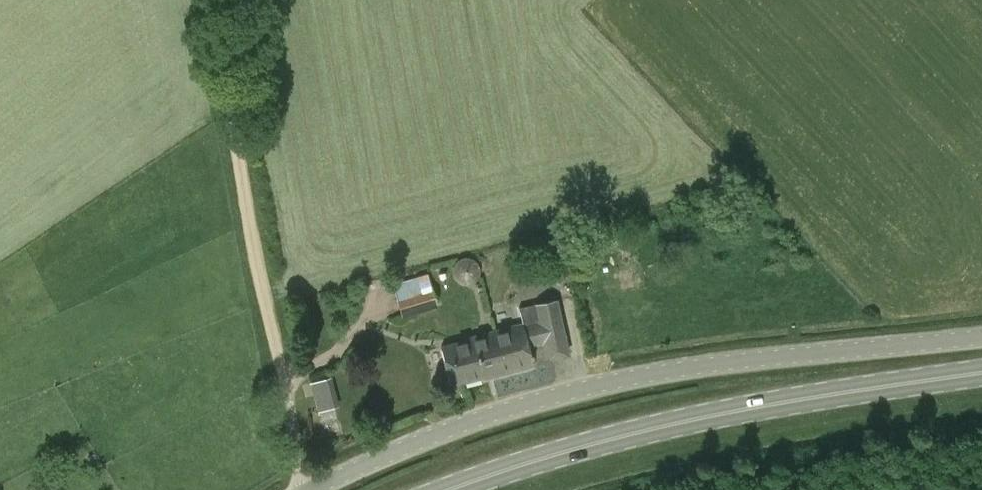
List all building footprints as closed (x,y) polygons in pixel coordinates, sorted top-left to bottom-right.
[(403,317),(438,306),(432,286),(396,298),(403,317)] [(522,325),(495,332),(504,367),(497,369),(498,375),(533,367),(532,366),(534,366),(534,365),(533,358),(535,357),(534,354),(531,354),(529,344),(545,341),(549,357),(569,352),(558,300),(518,309),(522,325)] [(504,367),(495,332),(473,337),(474,339),(443,347),(452,386),(498,375),(497,369),(504,367)] [(318,411),(337,406),(330,376),(310,381),(318,411)]
